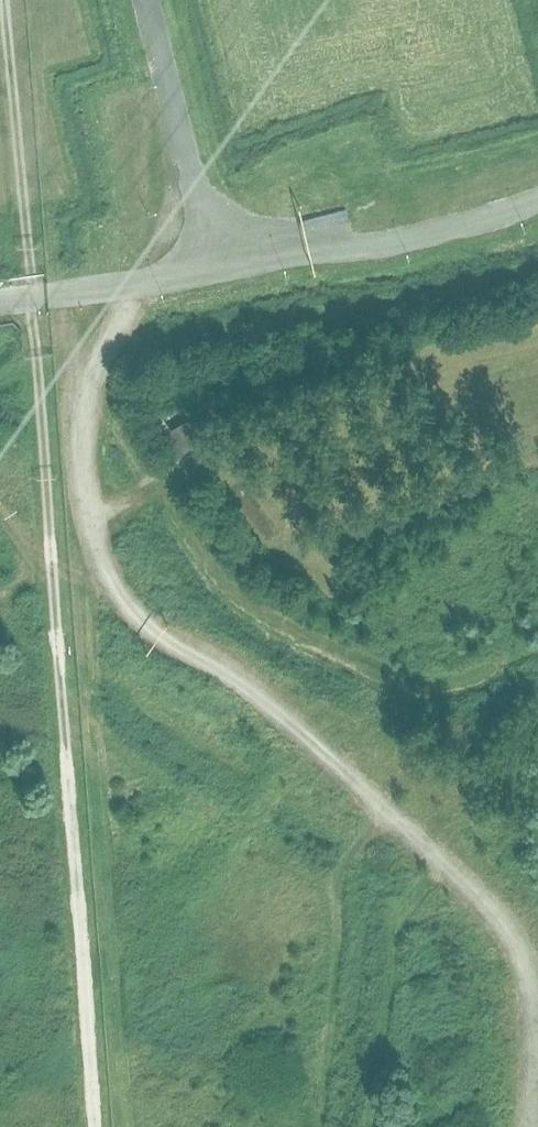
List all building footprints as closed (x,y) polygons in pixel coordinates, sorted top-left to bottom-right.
[(189,413),(159,431),(174,456),(204,438),(189,413)]
